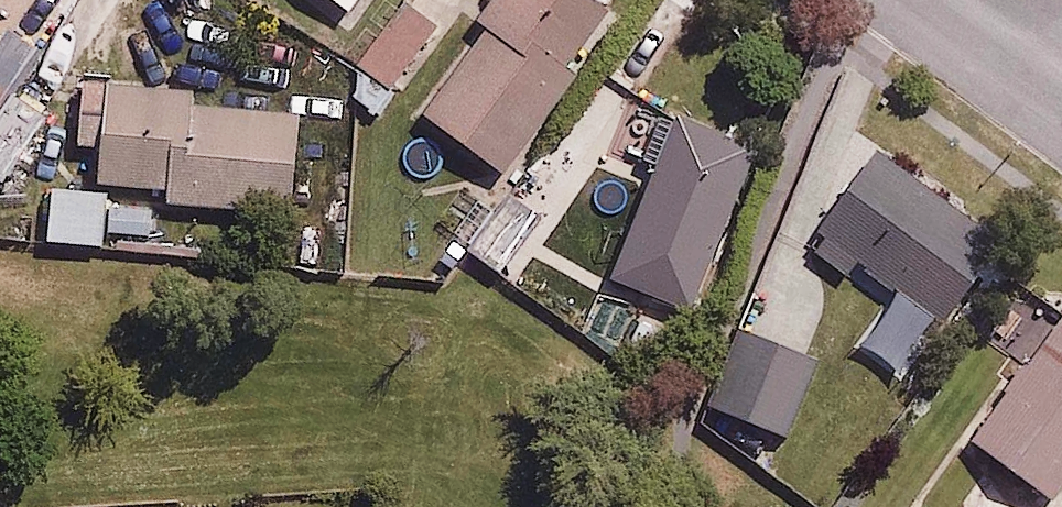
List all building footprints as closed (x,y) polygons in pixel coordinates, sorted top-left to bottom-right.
[(355,9),(362,0),(343,0),(355,9)] [(608,0),(468,0),(404,92),(511,167),(579,69),(570,63),(612,3),(608,0)] [(440,22),(411,4),(353,93),(381,111),(440,22)] [(196,81),(110,74),(102,173),(167,179),(165,200),(289,210),(298,106),(195,98),(196,81)] [(11,99),(0,114),(0,177),(2,179),(43,123),(11,99)] [(660,160),(617,276),(698,307),(759,145),(663,109),(646,155),(660,160)] [(876,148),(808,242),(852,274),(860,262),(944,323),(1004,240),(876,148)] [(148,206),(106,204),(107,188),(51,184),(48,235),(104,238),(105,225),(146,227),(148,206)] [(541,221),(505,194),(468,243),(505,270),(541,221)] [(980,436),(1058,490),(1061,484),(1061,315),(980,436)] [(821,355),(740,324),(710,402),(791,433),(821,355)]
